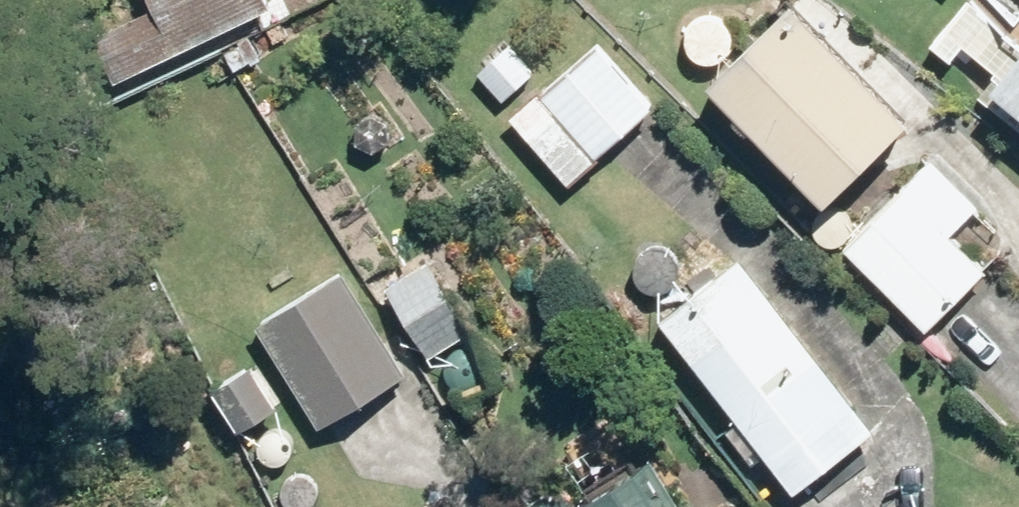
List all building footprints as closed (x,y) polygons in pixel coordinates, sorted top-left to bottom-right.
[(195,44),(267,7),(263,0),(173,0),(195,44)] [(704,91),(819,211),(902,131),(787,12),(704,91)] [(475,76),(501,103),(530,74),(505,48),(475,76)] [(505,121),(567,189),(576,182),(588,194),(601,182),(590,169),(650,112),(594,49),(538,99),(534,95),(505,121)] [(1018,121),(1018,58),(988,96),(1018,121)] [(841,251),(923,334),(984,274),(948,237),(976,208),(930,163),(841,251)] [(383,288),(428,357),(469,330),(424,262),(383,288)] [(870,435),(736,262),(656,324),(790,497),(870,435)] [(252,328),(318,430),(405,376),(339,274),(252,328)] [(275,412),(249,370),(211,392),(237,434),(275,412)] [(647,466),(583,506),(674,506),(647,466)] [(556,486),(525,506),(570,506),(556,486)]
